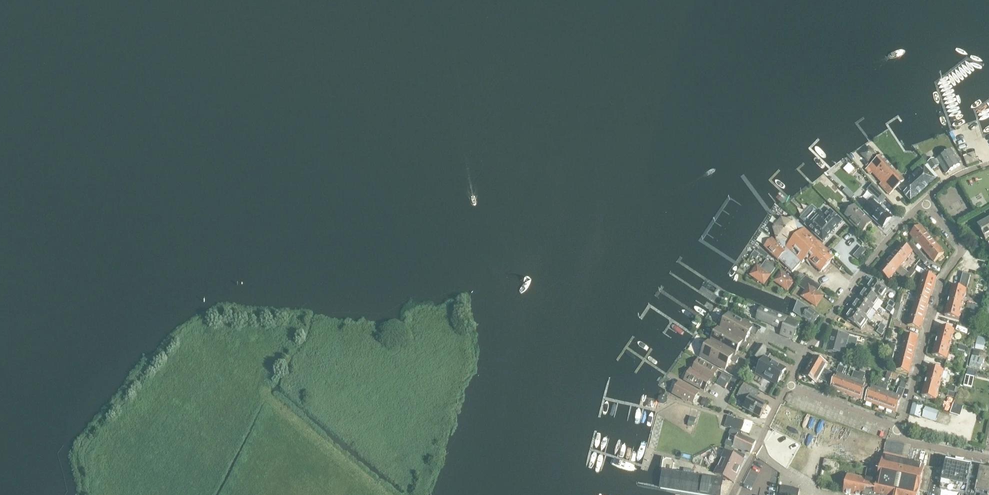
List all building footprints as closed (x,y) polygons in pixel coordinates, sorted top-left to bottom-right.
[(882,183),(879,185),(889,195),(905,181),(879,152),(876,154),(870,147),(862,154),(866,159),(863,162),(868,168),(865,170),(870,175),(873,173),(882,183)] [(937,163),(939,162),(946,173),(949,171),(949,172),(960,165),(958,162),(960,161),(958,158),(957,159),(951,150),(937,159),(938,160),(936,161),(934,159),(930,161),(926,155),(923,157),(928,164),(929,163),(933,169),(939,166),(937,163)] [(979,161),(976,152),(962,157),(965,166),(979,161)] [(938,177),(928,164),(924,167),(900,189),(911,202),(936,179),(935,179),(938,177)] [(883,228),(892,218),(879,206),(886,199),(872,186),(868,190),(874,197),(862,209),(883,228)] [(847,188),(843,192),(851,200),(855,197),(847,188)] [(863,233),(872,223),(855,207),(847,216),(852,221),(851,222),(863,233)] [(813,210),(804,220),(808,223),(805,226),(823,243),(842,222),(831,211),(825,217),(819,211),(817,214),(813,210)] [(765,247),(778,260),(779,259),(793,272),(796,268),(802,262),(802,263),(806,258),(821,272),(833,260),(834,258),(792,218),(783,220),(775,229),(778,238),(775,242),(773,239),(765,247)] [(988,220),(978,226),(986,240),(988,239),(988,221),(988,220)] [(911,234),(923,248),(932,240),(920,226),(911,234)] [(944,253),(932,240),(923,248),(934,261),(944,253)] [(908,244),(916,253),(919,251),(911,241),(908,244)] [(902,244),(891,257),(909,273),(913,268),(904,261),(912,252),(902,244)] [(862,247),(858,251),(862,255),(866,251),(862,247)] [(755,251),(751,256),(756,259),(760,254),(755,251)] [(927,260),(919,251),(916,253),(924,262),(927,260)] [(906,284),(913,276),(909,273),(891,257),(879,271),(889,279),(895,272),(903,279),(902,281),(906,284)] [(765,285),(777,267),(769,262),(767,260),(761,268),(758,265),(751,275),(756,278),(755,280),(759,283),(760,281),(765,285)] [(795,282),(781,271),(774,280),(787,289),(791,284),(793,285),(795,282)] [(806,277),(801,273),(796,279),(800,282),(806,277)] [(949,304),(955,306),(957,300),(964,302),(971,275),(963,273),(959,288),(953,287),(949,304)] [(936,277),(923,274),(918,290),(930,294),(936,277)] [(889,291),(874,280),(867,290),(880,299),(882,301),(889,291)] [(803,297),(816,307),(823,297),(810,287),(809,287),(803,283),(800,287),(807,291),(803,297)] [(866,289),(859,298),(873,309),(880,299),(867,290),(866,289)] [(918,290),(913,308),(925,312),(930,294),(918,290)] [(852,308),(853,309),(866,318),(867,317),(873,309),(859,298),(852,308)] [(964,302),(957,300),(955,306),(949,304),(945,316),(959,320),(964,302)] [(903,305),(900,304),(896,303),(892,318),(895,319),(899,320),(903,305)] [(809,321),(813,324),(819,316),(809,309),(802,304),(797,312),(804,317),(807,319),(806,321),(808,322),(809,321)] [(975,313),(980,314),(981,307),(978,306),(972,305),(968,304),(967,308),(971,309),(970,312),(971,312),(971,313),(975,314),(975,313)] [(783,329),(781,334),(787,337),(793,321),(787,319),(787,318),(770,311),(771,311),(761,307),(757,318),(757,319),(783,329)] [(908,325),(920,329),(925,312),(913,308),(908,325)] [(869,319),(867,317),(866,318),(853,309),(846,319),(861,329),(869,319)] [(751,322),(737,314),(737,313),(733,312),(731,315),(749,325),(751,322)] [(719,327),(719,328),(745,342),(750,332),(753,328),(753,327),(749,325),(731,315),(729,314),(726,320),(721,328),(719,327)] [(793,339),(799,323),(793,321),(787,337),(793,339)] [(941,327),(938,339),(945,341),(943,347),(950,348),(955,331),(941,327)] [(711,342),(710,341),(709,341),(735,356),(740,346),(743,341),(745,342),(719,328),(716,334),(711,342)] [(885,331),(884,331),(880,328),(879,328),(877,332),(882,336),(885,331)] [(824,349),(845,355),(850,336),(833,332),(830,344),(826,343),(824,349)] [(862,346),(864,338),(852,335),(850,343),(862,346)] [(905,335),(901,353),(913,356),(917,338),(905,335)] [(984,351),(986,339),(978,337),(975,349),(984,351)] [(943,347),(945,341),(938,339),(933,357),(947,360),(950,348),(943,347)] [(706,347),(701,356),(726,369),(731,360),(733,355),(735,356),(709,341),(706,347)] [(762,360),(760,360),(766,349),(759,345),(752,355),(755,356),(752,361),(759,365),(762,360)] [(896,370),(909,373),(913,356),(901,353),(896,370)] [(985,371),(988,360),(973,355),(969,366),(985,371)] [(827,363),(814,356),(809,365),(829,377),(832,373),(828,371),(824,368),(827,363)] [(757,372),(778,384),(786,369),(765,357),(757,372)] [(692,369),(691,368),(690,368),(713,381),(718,370),(698,359),(692,369)] [(831,389),(841,392),(846,378),(842,376),(845,368),(847,369),(849,364),(841,361),(839,366),(831,389)] [(826,382),(829,377),(809,365),(803,375),(816,382),(819,378),(826,382)] [(930,367),(927,380),(934,381),(933,387),(940,389),(944,371),(930,367)] [(713,381),(690,368),(685,379),(705,390),(711,380),(713,381)] [(841,392),(851,396),(859,373),(855,372),(853,376),(852,380),(846,378),(841,392)] [(876,405),(886,409),(891,394),(886,393),(887,389),(889,384),(891,378),(893,373),(888,372),(885,379),(876,405)] [(862,384),(863,380),(865,375),(859,373),(851,396),(861,400),(867,385),(862,384)] [(724,375),(721,380),(729,384),(731,379),(724,375)] [(866,401),(876,405),(885,379),(880,378),(876,389),(871,387),(866,401)] [(721,380),(718,385),(726,389),(729,384),(721,380)] [(933,387),(934,381),(927,380),(922,397),(936,401),(940,389),(933,387)] [(694,402),(699,393),(679,382),(673,392),(687,400),(688,399),(694,402)] [(756,397),(759,392),(744,383),(738,395),(747,401),(743,408),(760,417),(768,404),(756,397)] [(904,390),(899,388),(897,392),(896,396),(891,394),(886,409),(896,412),(904,390)] [(660,397),(658,401),(660,404),(664,405),(666,403),(668,398),(666,396),(664,395),(662,395),(660,397)] [(706,407),(709,401),(704,398),(701,404),(706,407)] [(911,416),(920,418),(923,405),(914,403),(911,416)] [(959,415),(962,406),(954,403),(951,413),(959,415)] [(923,417),(936,422),(939,412),(926,408),(923,417)] [(729,415),(725,425),(741,431),(745,420),(729,415)] [(690,417),(687,426),(692,427),(692,426),(694,426),(696,418),(690,417)] [(918,428),(917,434),(930,437),(932,432),(918,428)] [(742,450),(741,452),(745,453),(746,451),(751,453),(756,441),(743,436),(732,431),(724,449),(732,452),(735,447),(742,450)] [(887,441),(884,453),(884,454),(890,455),(893,442),(887,441)] [(905,445),(899,444),(893,442),(890,455),(902,458),(905,445)] [(911,446),(905,445),(902,458),(908,460),(911,449),(911,446)] [(917,465),(920,451),(911,449),(908,460),(908,463),(917,465)] [(726,451),(715,473),(727,478),(734,482),(735,480),(742,466),(745,460),(738,457),(726,451)] [(865,479),(862,494),(919,494),(920,491),(929,493),(934,468),(925,467),(917,465),(908,463),(908,460),(902,458),(890,455),(884,454),(883,457),(878,482),(865,479)] [(929,493),(928,494),(940,494),(941,490),(965,494),(976,494),(976,493),(980,494),(988,494),(988,491),(988,470),(945,461),(943,470),(934,468),(929,493)] [(661,488),(670,490),(704,494),(720,494),(722,484),(723,479),(712,478),(694,475),(695,471),(684,469),(683,473),(663,470),(663,472),(661,486),(661,488)] [(848,475),(844,494),(847,494),(862,494),(865,479),(848,475)] [(800,490),(794,489),(781,487),(780,494),(799,494),(800,490)]
